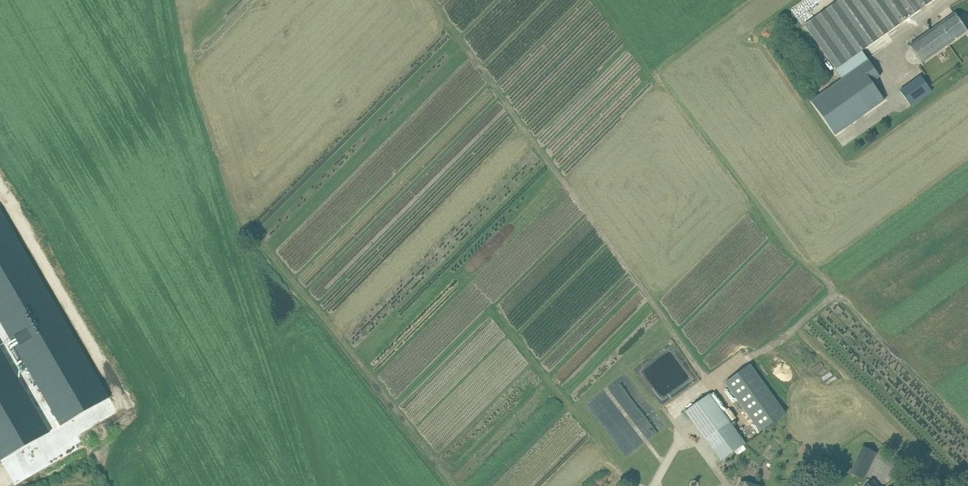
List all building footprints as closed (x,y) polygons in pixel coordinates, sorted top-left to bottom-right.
[(835,136),(885,100),(872,82),(880,76),(862,51),(878,39),(899,25),(899,24),(933,0),(840,0),(804,25),(836,69),(835,70),(841,79),(811,101),(835,136)] [(967,31),(955,13),(910,46),(922,63),(967,31)] [(900,89),(911,106),(932,91),(920,75),(900,89)] [(62,425),(109,398),(0,213),(0,320),(62,425)] [(3,461),(50,433),(0,348),(0,455),(3,461)] [(725,382),(761,431),(785,414),(750,365),(725,382)] [(685,411),(705,440),(721,461),(746,442),(730,421),(710,393),(685,411)] [(863,446),(850,472),(863,478),(875,453),(863,446)]
